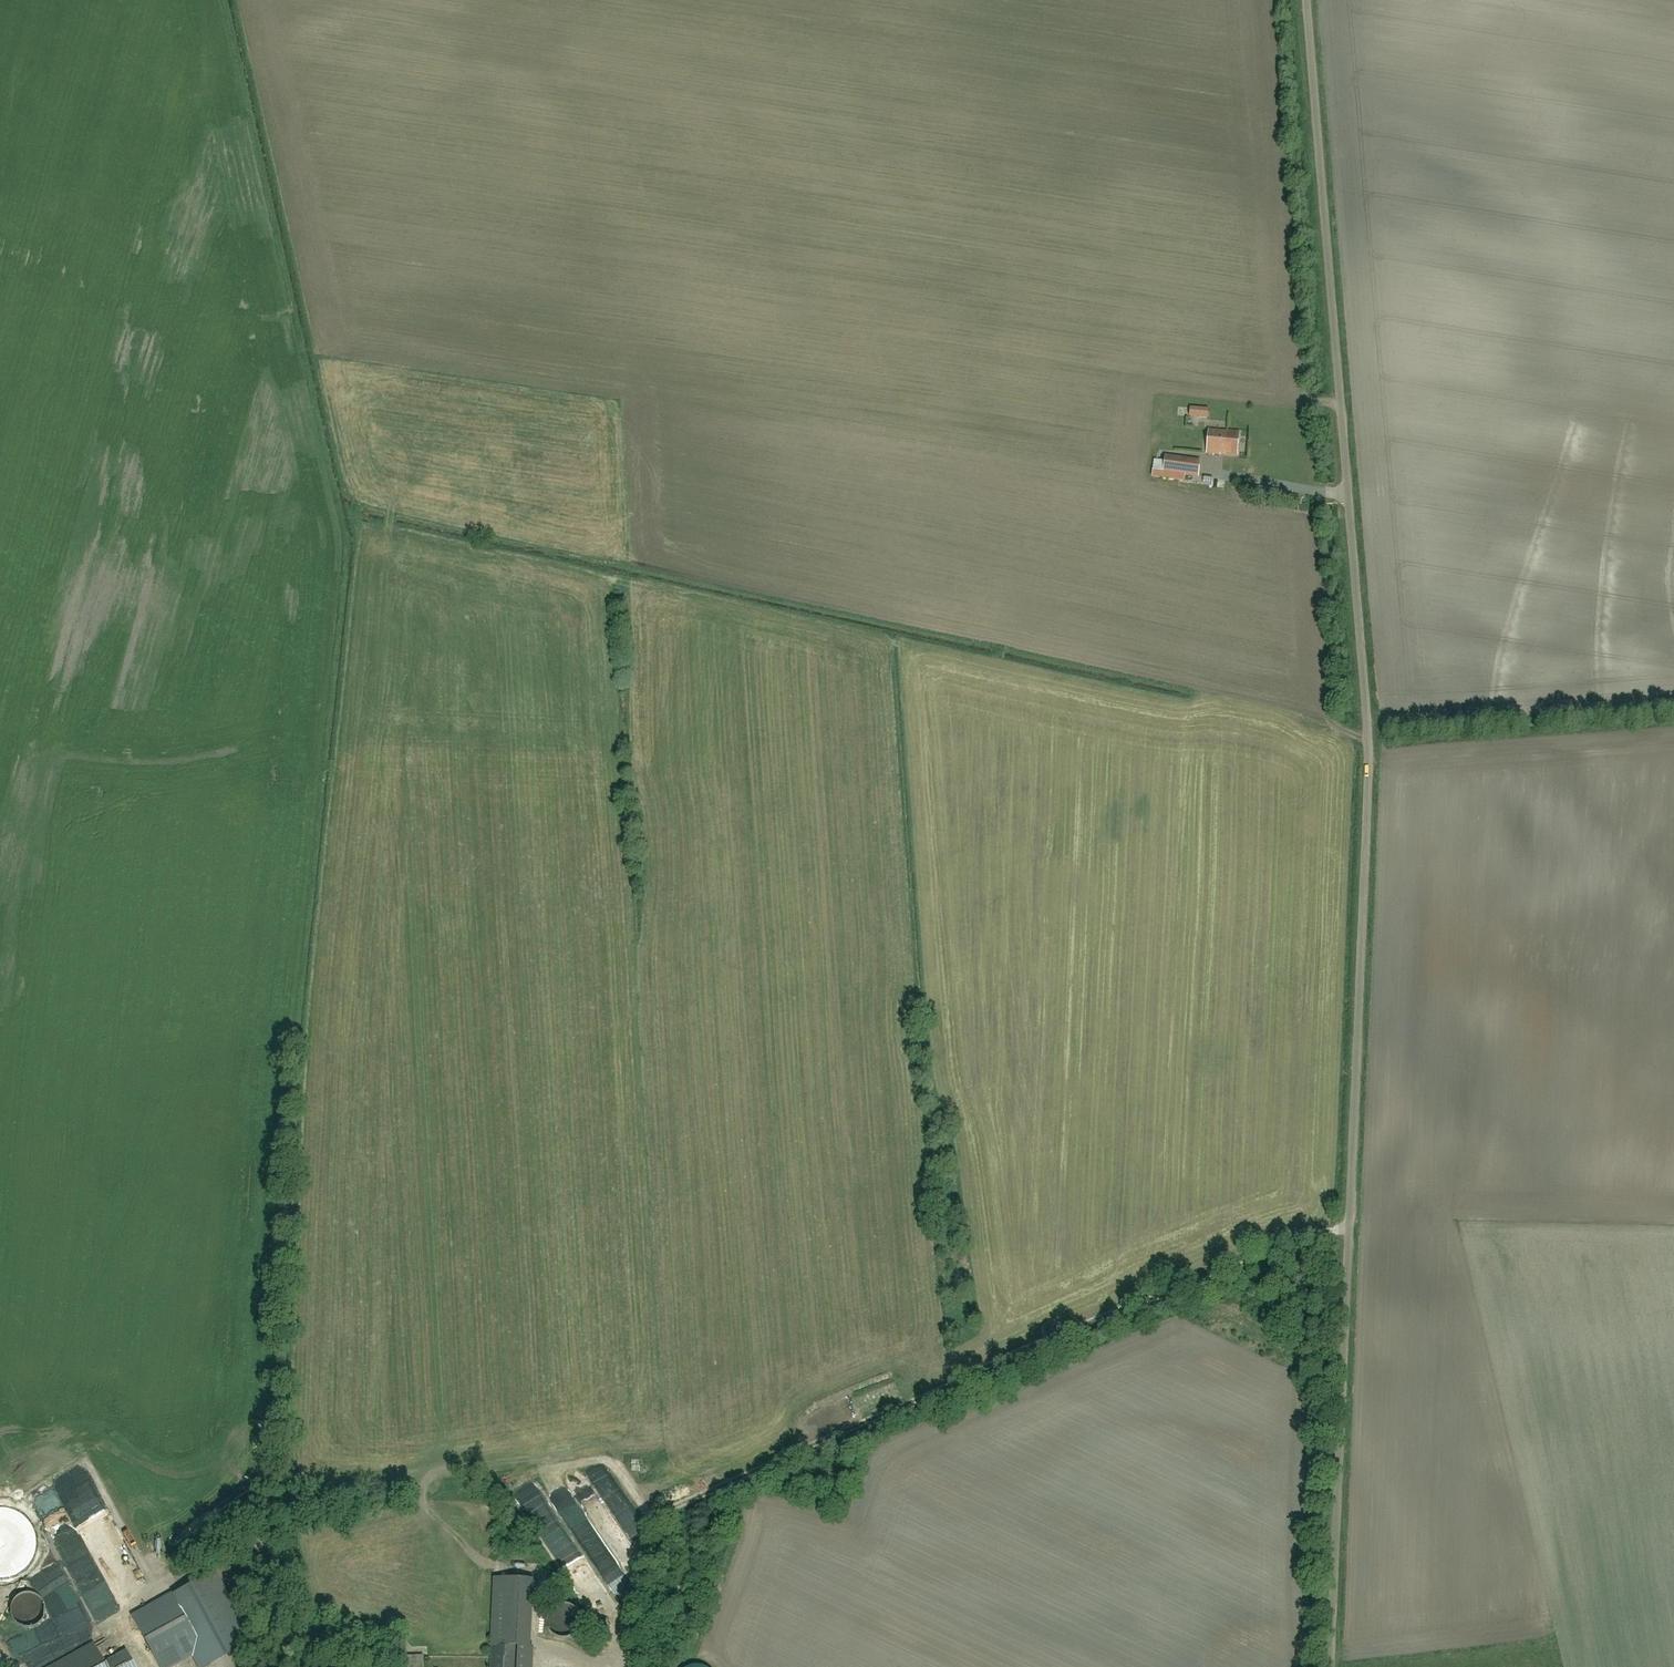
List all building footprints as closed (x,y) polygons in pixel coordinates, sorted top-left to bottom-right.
[(1233,440),(1204,438),(1203,453),(1232,455),(1233,440)] [(493,1647),(491,1647),(490,1666),(536,1666),(538,1583),(495,1582),(493,1647)] [(178,1587),(131,1613),(161,1666),(164,1666),(199,1648),(207,1663),(245,1641),(220,1595),(192,1611),(178,1587)] [(43,1611),(43,1608),(43,1604),(41,1601),(40,1598),(37,1595),(35,1593),(31,1591),(29,1591),(24,1591),(21,1591),(19,1592),(16,1593),(13,1596),(11,1599),(9,1602),(8,1605),(8,1608),(9,1612),(10,1615),(11,1618),(14,1620),(16,1622),(19,1624),(23,1625),(26,1625),(29,1625),(32,1624),(36,1622),(38,1620),(42,1615),(43,1611)] [(583,1628),(584,1625),(583,1621),(582,1618),(581,1615),(578,1613),(575,1610),(572,1609),(569,1608),(566,1608),(561,1609),(559,1610),(557,1612),(554,1614),(552,1617),(551,1619),(550,1623),(550,1625),(550,1628),(552,1632),(553,1634),(555,1637),(558,1639),(562,1641),(565,1641),(568,1641),(572,1641),(574,1640),(576,1639),(579,1636),(581,1634),(582,1631),(583,1628)] [(53,1666),(133,1666),(125,1651),(104,1663),(94,1645),(53,1666)] [(421,1658),(404,1659),(404,1666),(421,1666),(421,1658)]
